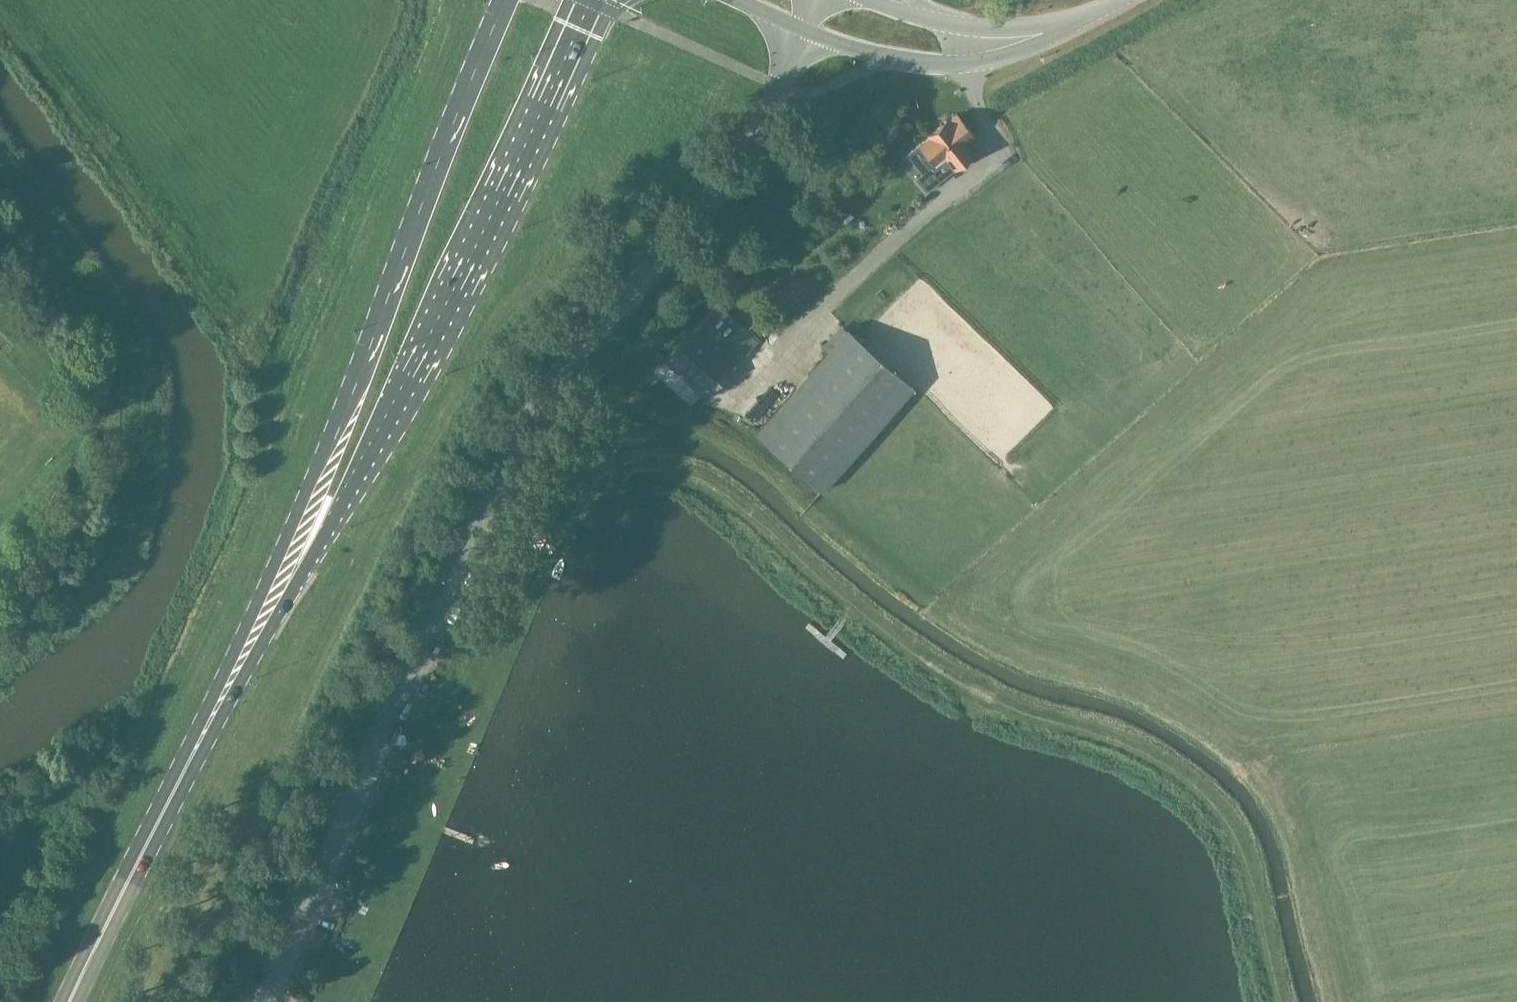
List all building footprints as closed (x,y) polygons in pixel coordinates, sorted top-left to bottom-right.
[(957,114),(948,122),(929,136),(930,138),(921,145),(935,163),(923,173),(933,185),(940,179),(941,181),(974,156),(966,145),(975,137),(957,114)] [(694,330),(655,371),(691,405),(700,394),(704,397),(734,367),(694,330)] [(915,387),(849,330),(757,435),(823,493),(915,387)]
